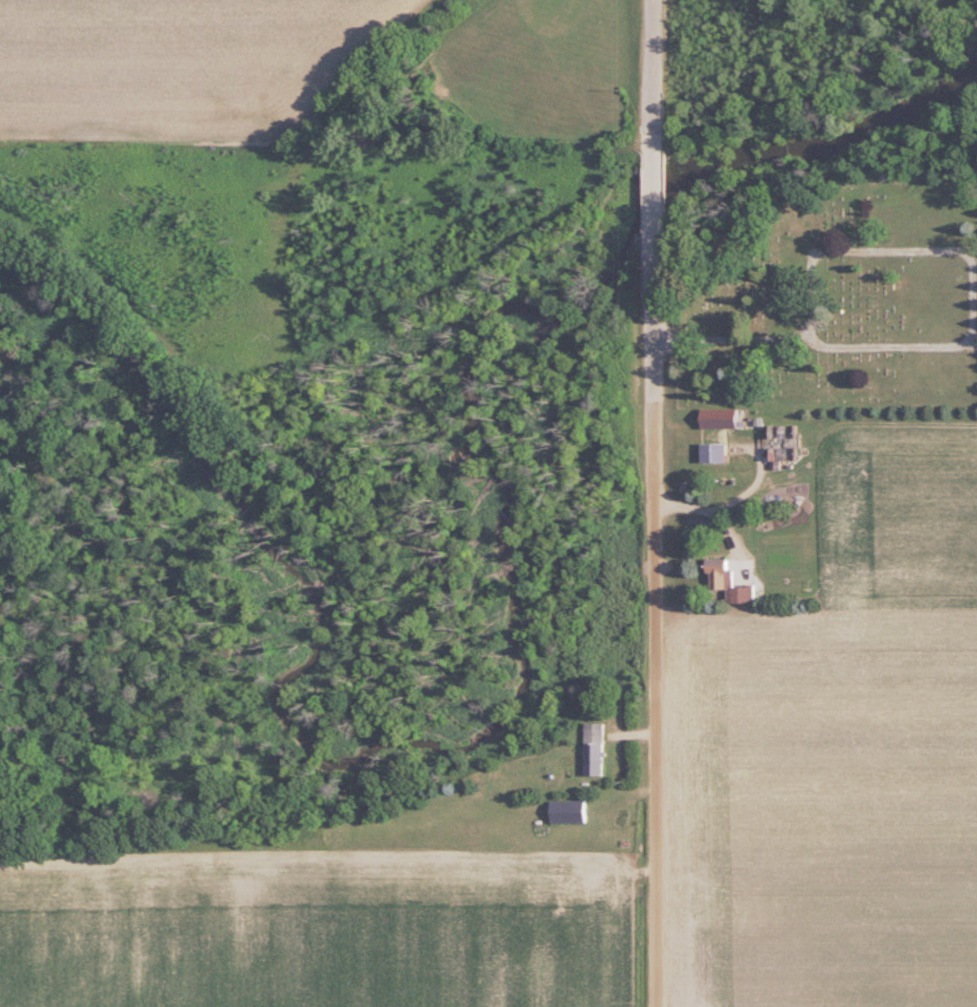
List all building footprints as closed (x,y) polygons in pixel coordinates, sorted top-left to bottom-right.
[(701,463),(726,463),(726,427),(747,428),(747,408),(701,408),(701,463)] [(797,462),(797,424),(770,424),(770,462),(797,462)] [(728,558),(709,558),(709,589),(727,589),(728,605),(754,605),(754,584),(733,584),(732,569),(728,569),(728,558)] [(585,776),(604,776),(604,723),(585,723),(585,776)] [(586,801),(550,801),(550,823),(586,823),(586,801)]
